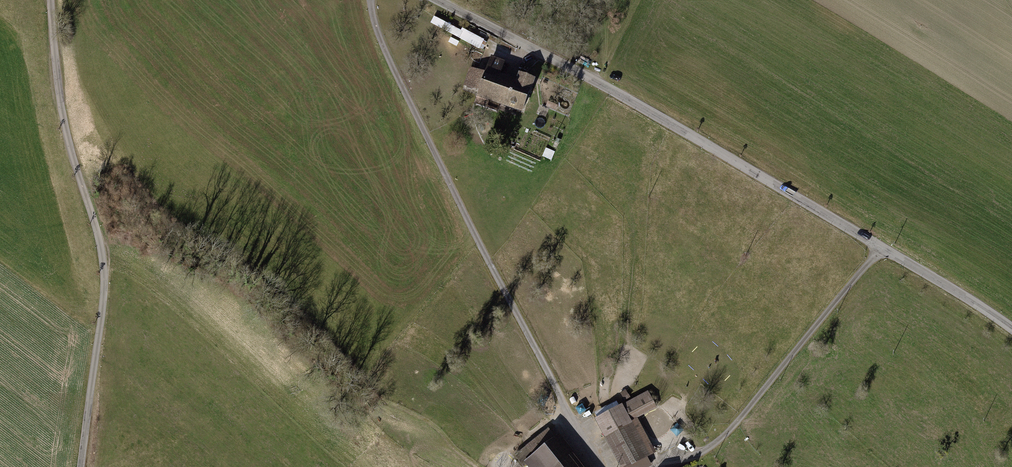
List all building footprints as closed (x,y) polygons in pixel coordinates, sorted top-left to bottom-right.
[(485,38),(441,20),(438,28),(482,45),(485,38)] [(477,97),(475,102),(518,118),(526,98),(532,83),(516,77),(513,86),(496,80),(502,65),(488,60),(482,78),(467,73),(461,91),(477,97)] [(653,466),(648,457),(657,453),(638,418),(657,408),(648,391),(594,419),(620,466),(651,466),(653,466)] [(560,435),(556,437),(549,428),(526,446),(526,447),(514,456),(523,466),(525,466),(526,466),(527,466),(585,466),(560,435)]
